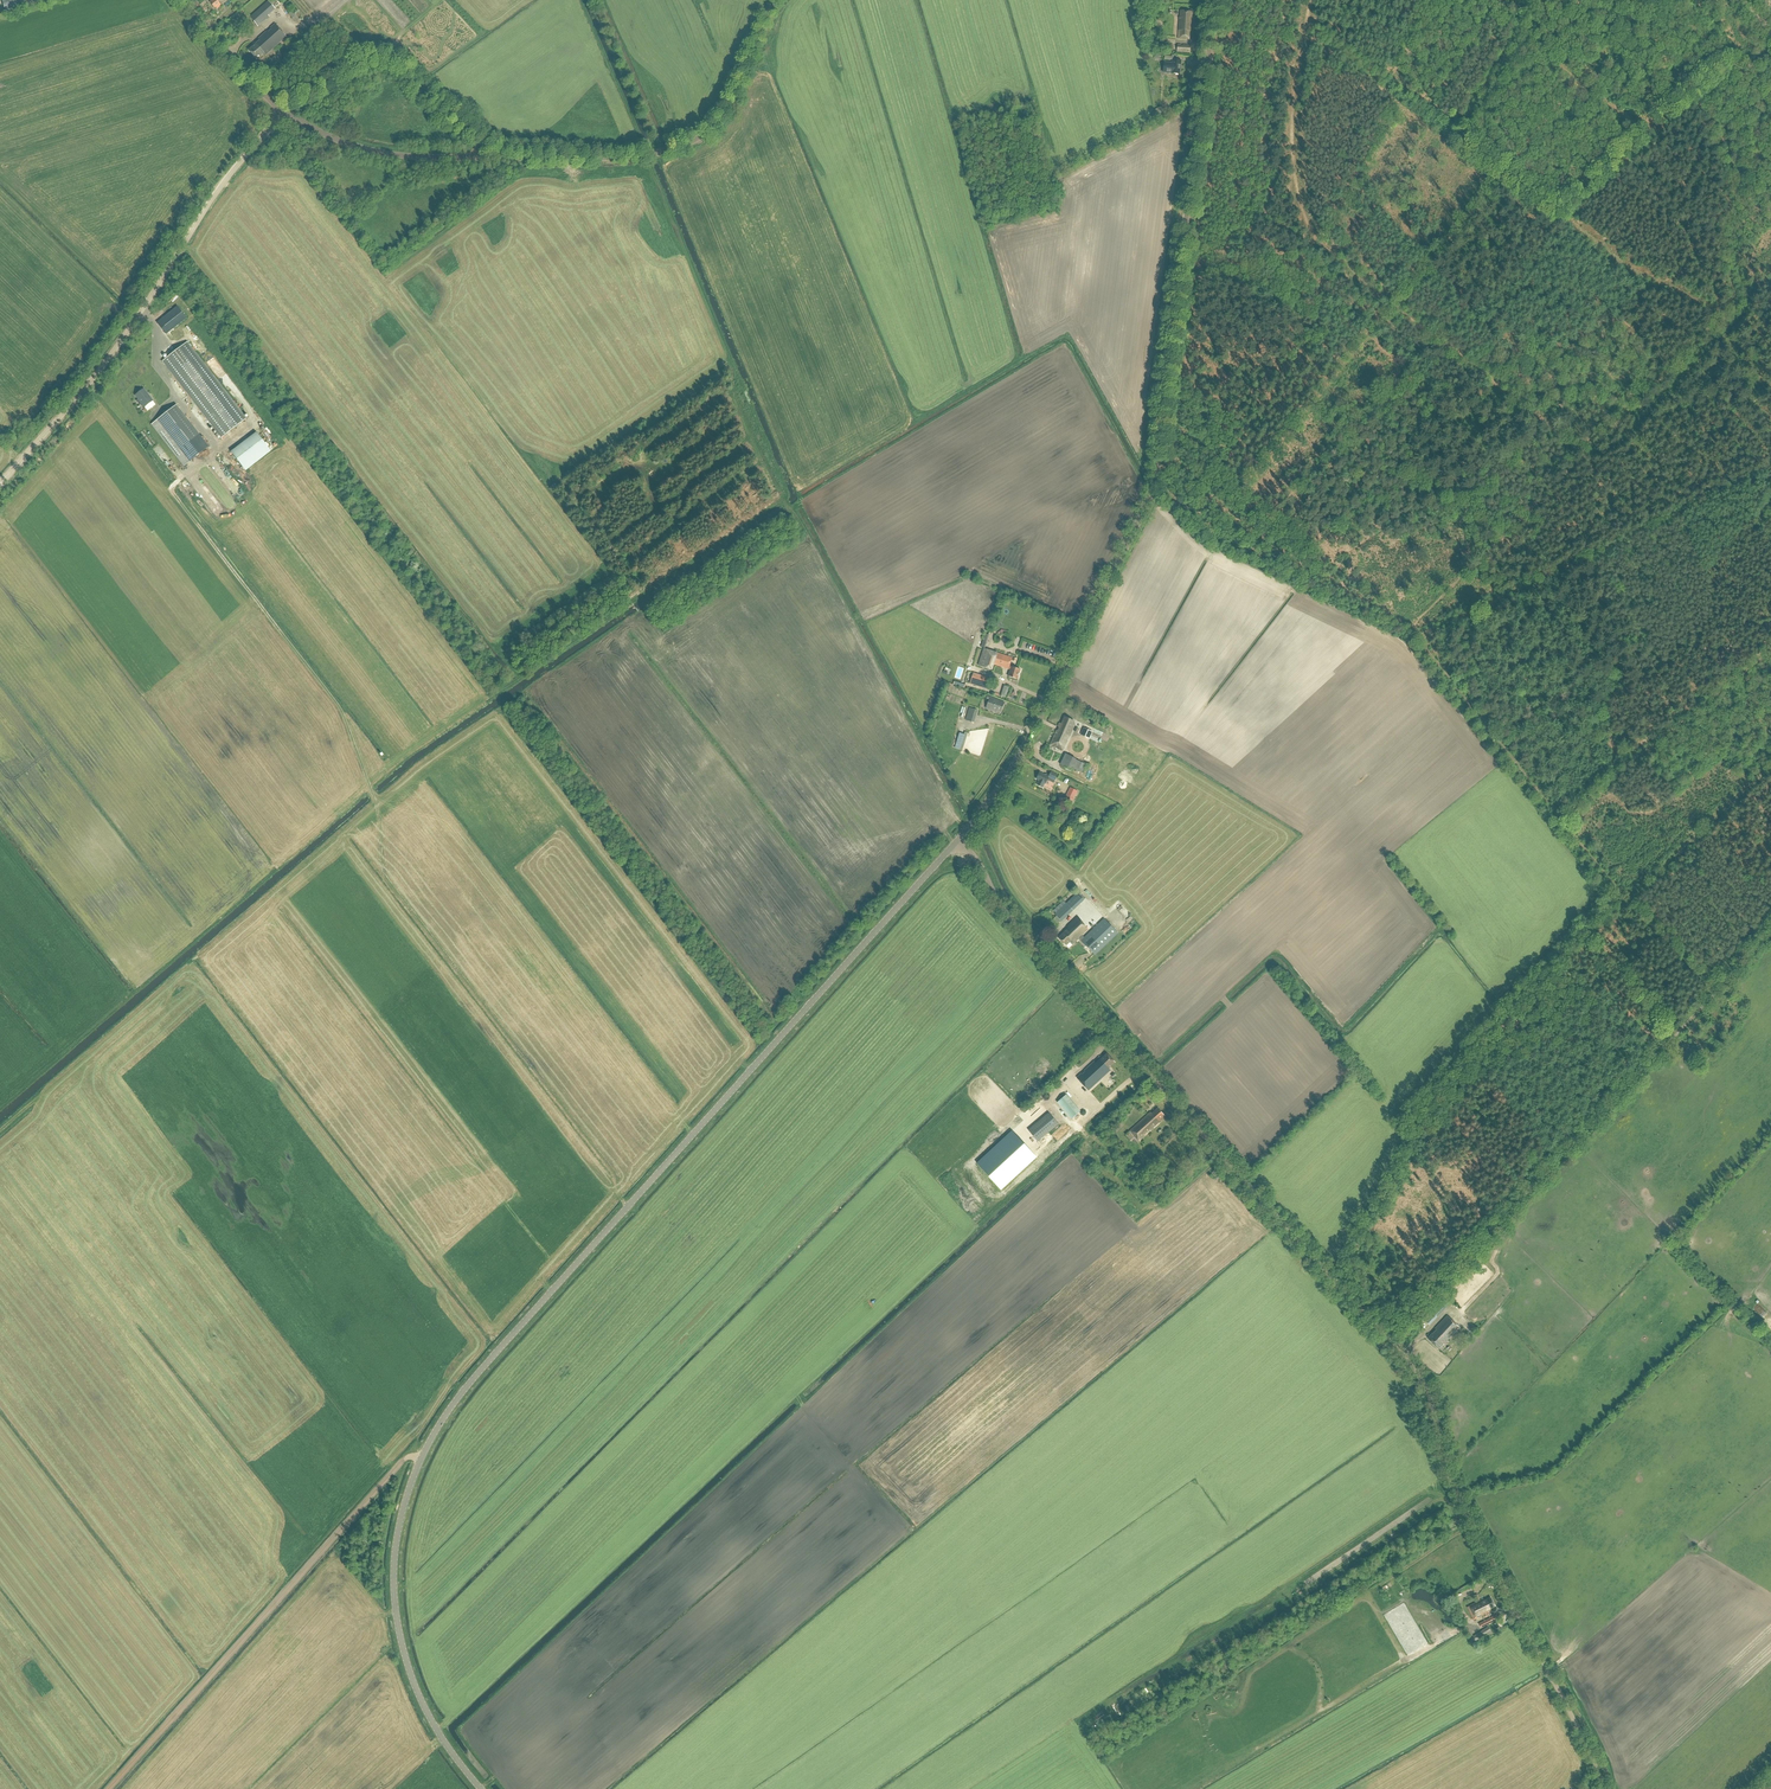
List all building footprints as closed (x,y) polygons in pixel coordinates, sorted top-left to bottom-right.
[(2,1),(6,13),(25,7),(43,0),(6,0),(2,1)] [(216,9),(227,0),(211,0),(212,1),(210,3),(214,8),(215,8),(216,9)] [(346,3),(353,12),(357,8),(350,0),(346,3)] [(269,17),(268,16),(275,9),(268,2),(250,18),(258,26),(269,17)] [(343,23),(348,20),(340,9),(335,12),(343,23)] [(292,11),(292,12),(289,14),(295,22),(299,19),(292,11)] [(1178,38),(1191,40),(1192,29),(1190,28),(1190,24),(1192,24),(1192,18),(1192,12),(1181,11),(1180,18),(1180,17),(1178,38)] [(286,37),(275,25),(271,29),(272,30),(268,33),(267,32),(258,39),(260,40),(248,51),(257,61),(264,54),(265,56),(286,37)] [(1163,72),(1168,73),(1172,73),(1180,74),(1182,60),(1172,59),(1173,59),(1172,63),(1164,62),(1163,72)] [(1162,107),(1155,110),(1158,116),(1165,114),(1162,107)] [(163,361),(222,437),(246,419),(187,343),(163,361)] [(153,401),(143,389),(141,391),(140,390),(137,392),(138,393),(135,395),(138,399),(136,401),(140,405),(142,403),(144,407),(153,401)] [(176,405),(152,424),(184,466),(209,448),(176,405)] [(246,471),(249,468),(271,451),(269,448),(256,432),(231,451),(231,452),(246,471)] [(226,475),(220,480),(236,499),(242,494),(226,475)] [(994,664),(1009,669),(1010,670),(1008,676),(1018,679),(1021,669),(1010,666),(1013,658),(985,648),(979,665),(992,670),(994,664)] [(988,689),(991,679),(973,673),(970,684),(988,689)] [(1003,685),(1000,696),(1006,698),(1009,687),(1003,685)] [(989,702),(988,705),(986,709),(996,713),(997,710),(1001,712),(1004,705),(1000,704),(1001,701),(987,696),(985,700),(989,702)] [(966,719),(973,722),(977,711),(970,708),(966,719)] [(955,721),(964,723),(967,711),(958,709),(955,721)] [(1050,746),(1055,748),(1055,746),(1059,748),(1058,749),(1064,752),(1075,725),(1074,724),(1075,722),(1065,718),(1062,725),(1060,724),(1050,746)] [(1085,737),(1089,739),(1092,732),(1088,730),(1084,728),(1082,732),(1087,734),(1085,737)] [(959,733),(954,748),(962,751),(968,732),(965,732),(964,734),(959,733)] [(954,739),(955,736),(949,734),(945,749),(951,750),(954,739)] [(1065,750),(1070,753),(1076,743),(1070,740),(1065,750)] [(1051,768),(1069,778),(1075,768),(1057,758),(1051,768)] [(1053,783),(1057,775),(1051,772),(1048,776),(1046,775),(1045,776),(1040,773),(1037,780),(1039,781),(1037,785),(1043,788),(1045,784),(1046,784),(1048,780),(1053,783)] [(1070,787),(1066,796),(1074,799),(1078,791),(1070,787)] [(1072,874),(1077,880),(1083,874),(1077,868),(1072,874)] [(1082,884),(1075,888),(1078,893),(1085,889),(1082,884)] [(1052,911),(1054,914),(1056,916),(1060,921),(1061,922),(1073,911),(1066,903),(1063,900),(1052,911)] [(1068,928),(1067,929),(1058,937),(1066,946),(1072,940),(1074,942),(1078,938),(1095,955),(1118,933),(1104,919),(1084,937),(1082,935),(1101,917),(1098,913),(1088,900),(1078,909),(1082,913),(1078,917),(1078,916),(1067,926),(1068,928)] [(1089,1090),(1110,1070),(1109,1068),(1115,1063),(1107,1053),(1096,1063),(1095,1061),(1077,1078),(1089,1090)] [(1068,1093),(1057,1102),(1071,1119),(1082,1110),(1068,1093)] [(1165,1116),(1158,1108),(1152,1114),(1151,1112),(1130,1131),(1139,1141),(1160,1123),(1159,1122),(1165,1116)] [(1038,1142),(1059,1124),(1049,1113),(1028,1130),(1038,1142)] [(1005,1130),(968,1166),(998,1194),(1035,1161),(1005,1130)] [(1442,1296),(1422,1318),(1430,1325),(1449,1303),(1442,1296)] [(1444,1344),(1459,1328),(1446,1316),(1434,1328),(1436,1330),(1428,1338),(1438,1348),(1443,1343),(1444,1344)] [(1491,1597),(1486,1600),(1485,1598),(1481,1600),(1480,1601),(1478,1602),(1470,1606),(1476,1618),(1491,1611),(1490,1609),(1495,1606),(1491,1597)] [(1493,1616),(1479,1623),(1481,1627),(1489,1623),(1495,1620),(1493,1616)] [(1474,1643),(1492,1632),(1488,1626),(1472,1636),(1473,1637),(1471,1638),(1474,1643)]
